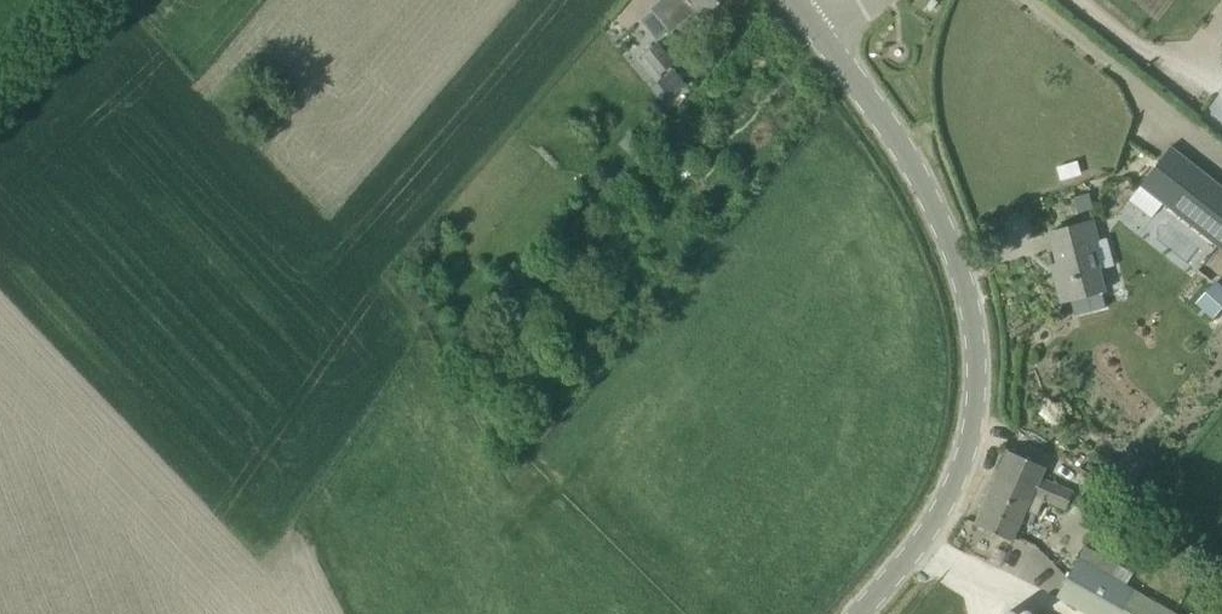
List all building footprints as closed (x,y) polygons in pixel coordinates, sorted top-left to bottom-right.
[(722,0),(662,0),(651,9),(657,18),(669,32),(694,11),(701,19),(722,0)] [(659,75),(672,64),(655,43),(642,54),(659,75)] [(673,68),(655,81),(668,99),(686,85),(673,68)] [(629,130),(618,143),(630,155),(642,142),(629,130)] [(1140,184),(1160,201),(1221,249),(1221,187),(1170,146),(1140,184)] [(1092,221),(1049,232),(1060,273),(1054,275),(1061,302),(1069,299),(1074,316),(1105,307),(1101,291),(1103,290),(1090,241),(1097,240),(1092,221)] [(1194,303),(1212,319),(1221,307),(1221,286),(1215,280),(1194,303)] [(1130,448),(1114,469),(1132,482),(1147,462),(1130,448)] [(1007,449),(995,478),(1015,487),(1009,501),(1026,508),(1025,510),(1036,515),(1043,499),(1065,508),(1072,492),(1040,477),(1044,466),(1007,449)] [(1015,487),(995,478),(974,525),(1012,541),(1025,510),(1026,508),(1009,501),(1015,487)] [(1066,577),(1114,604),(1124,585),(1131,573),(1084,546),(1077,558),(1066,577)] [(1124,585),(1114,604),(1066,577),(1056,596),(1087,613),(1176,613),(1124,585)]
